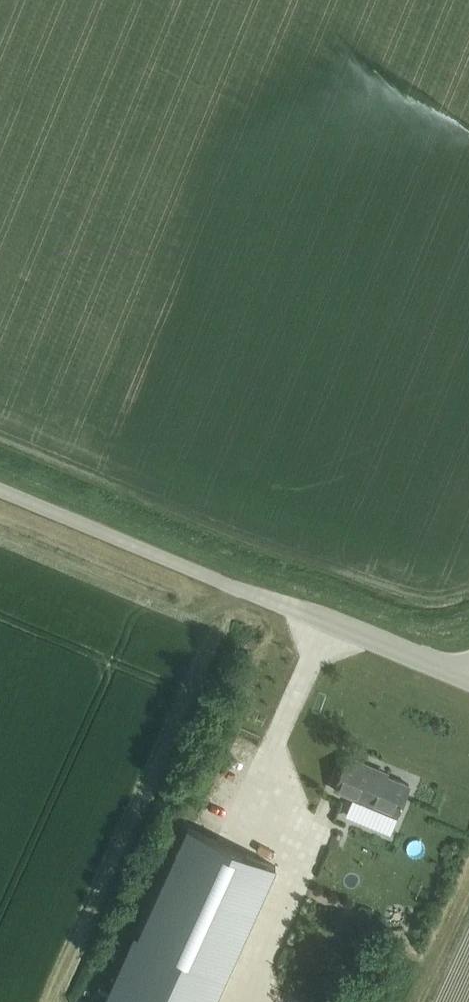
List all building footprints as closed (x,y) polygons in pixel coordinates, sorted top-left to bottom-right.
[(396,815),(409,785),(377,771),(378,769),(347,756),(333,789),(396,815)] [(108,1001),(214,1001),(275,866),(188,826),(138,935),(108,1001)]
